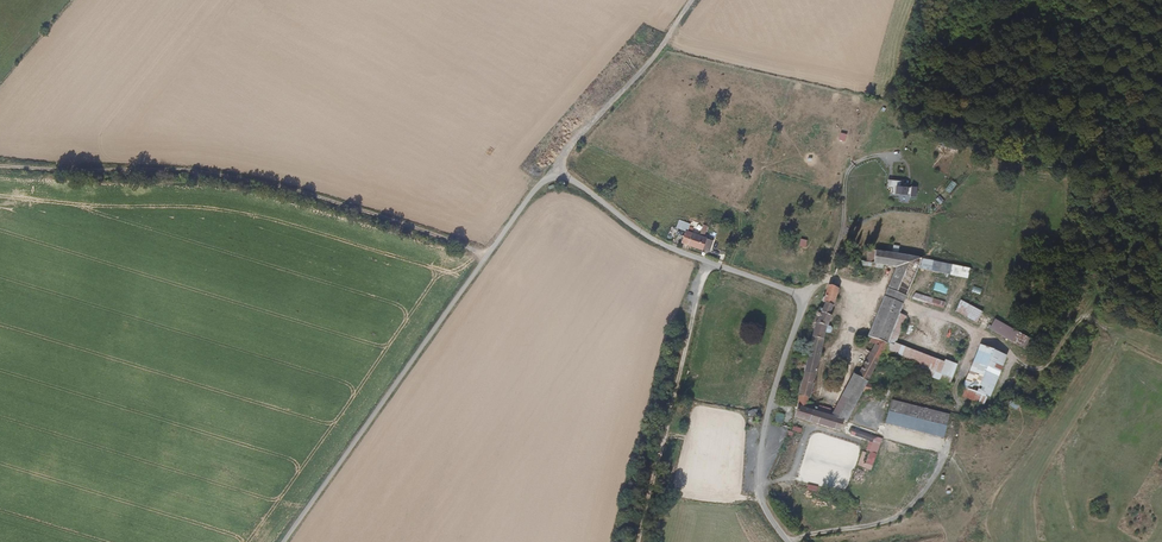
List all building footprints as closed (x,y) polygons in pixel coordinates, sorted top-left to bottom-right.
[(838,139),(845,140),(847,133),(840,132),(838,139)] [(892,187),(891,195),(899,195),(898,201),(911,202),(911,196),(916,197),(916,187),(900,186),(900,181),(888,180),(888,187),(892,187)] [(952,180),(945,189),(950,193),(957,183),(952,180)] [(681,242),(709,254),(714,240),(686,229),(681,242)] [(916,268),(919,257),(873,251),(871,265),(894,268),(885,291),(866,335),(871,338),(865,349),(870,350),(862,367),(870,371),(879,356),(881,351),(886,340),(897,313),(916,268)] [(969,268),(919,257),(916,268),(967,279),(969,268)] [(838,264),(835,274),(843,277),(846,267),(838,264)] [(828,282),(823,298),(832,301),(837,285),(828,282)] [(946,302),(915,292),(913,299),(944,308),(946,302)] [(685,294),(683,302),(690,303),(692,295),(685,294)] [(818,311),(814,310),(795,396),(805,399),(823,325),(825,326),(829,314),(827,313),(832,301),(823,298),(818,311)] [(983,312),(961,301),(955,312),(977,323),(983,312)] [(886,340),(894,343),(906,316),(897,313),(886,340)] [(1030,338),(994,319),(988,330),(1024,349),(1030,338)] [(950,383),(956,366),(894,343),(886,340),(879,356),(950,383)] [(962,386),(988,397),(1004,358),(978,347),(962,386)] [(834,407),(846,410),(849,411),(866,380),(868,375),(870,371),(862,367),(855,365),(834,407)] [(795,396),(794,407),(843,421),(846,410),(834,407),(805,399),(795,396)] [(941,435),(946,414),(891,400),(886,421),(941,435)] [(775,421),(782,423),(785,414),(777,412),(775,421)] [(842,425),(796,412),(794,418),(841,431),(842,425)] [(881,439),(851,429),(849,435),(868,442),(865,451),(870,452),(866,464),(864,463),(864,461),(862,461),(865,453),(862,452),(858,465),(871,470),(881,439)]
